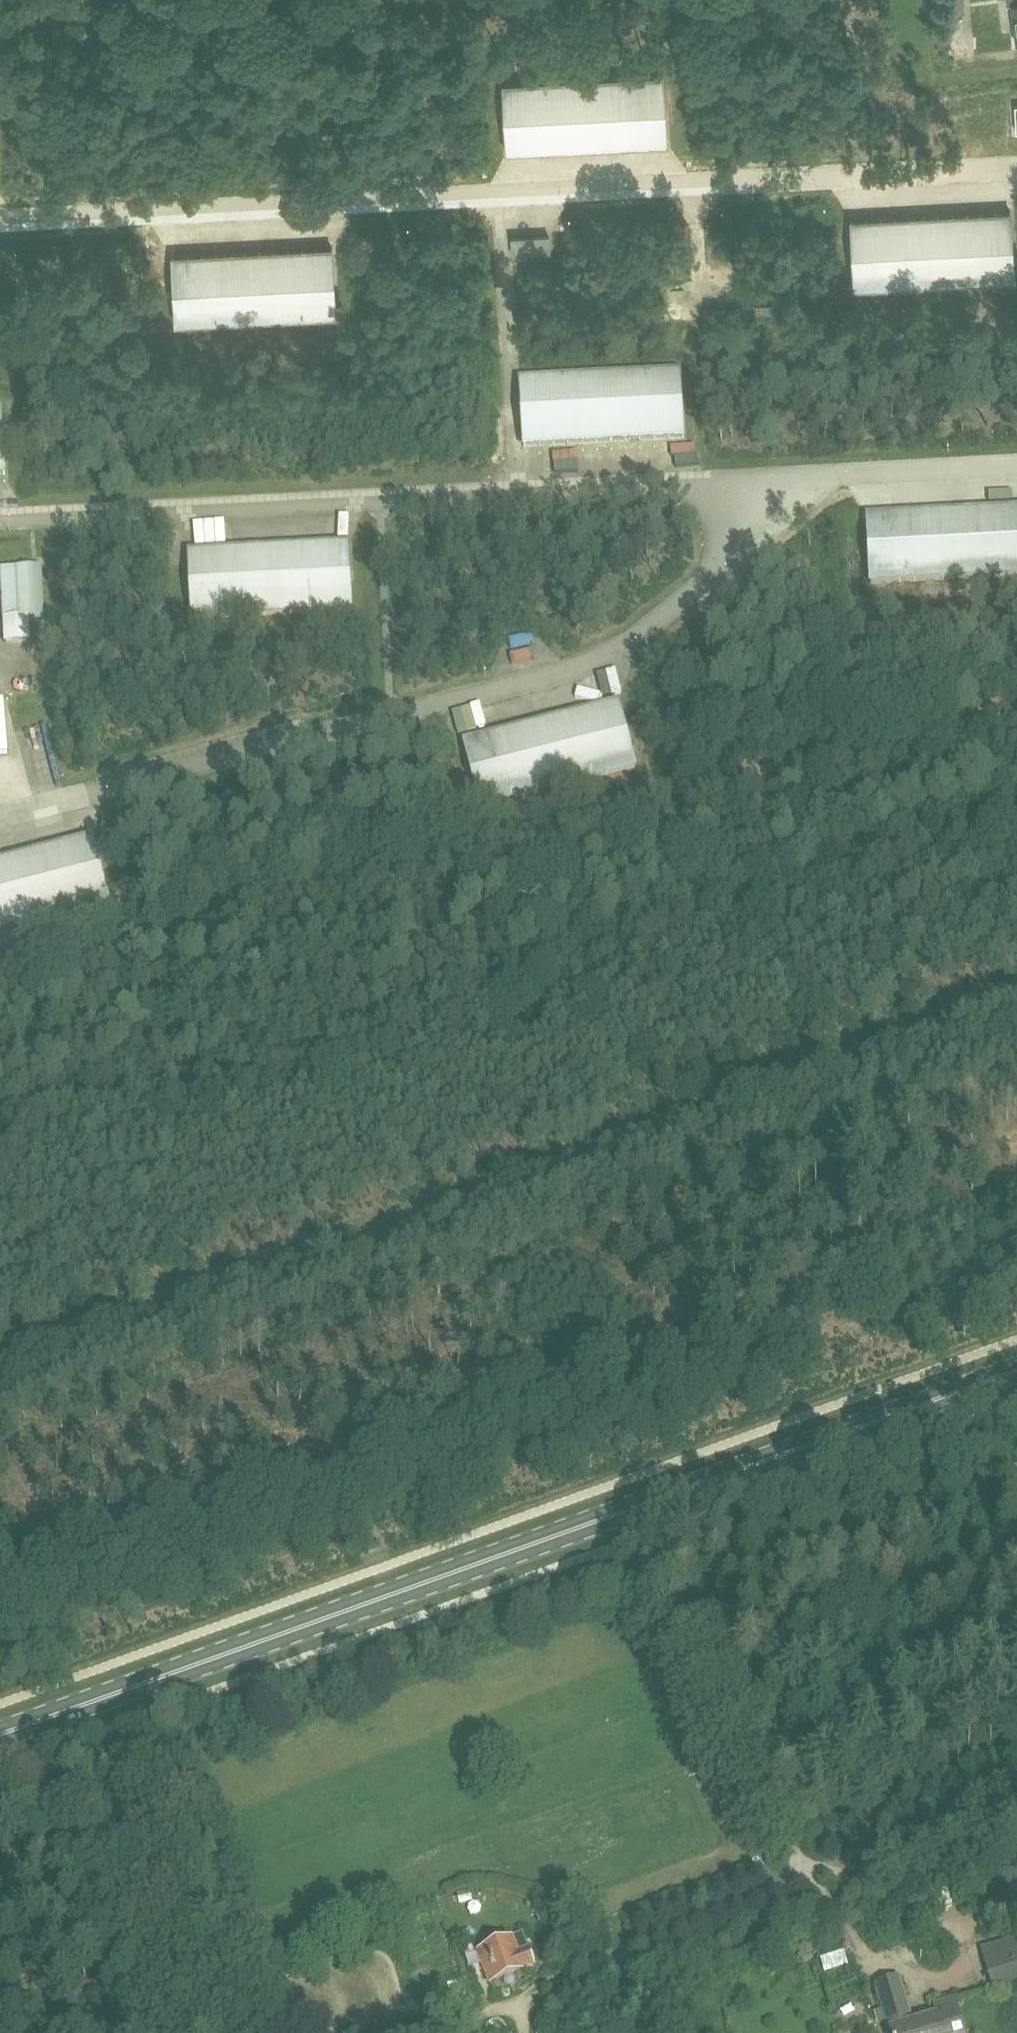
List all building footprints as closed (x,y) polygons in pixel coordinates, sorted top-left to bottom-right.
[(1006,6),(1012,5),(1016,43),(1016,0),(1005,0),(1006,6)] [(961,25),(960,50),(974,51),(975,25),(961,25)] [(502,83),(505,154),(668,145),(665,75),(502,83)] [(1012,210),(850,217),(854,289),(1016,279),(1012,210)] [(512,238),(513,254),(514,254),(550,252),(549,236),(512,238)] [(334,247),(171,255),(174,325),(338,317),(334,247)] [(523,448),(686,439),(682,370),(519,377),(523,448)] [(866,514),(869,586),(1016,577),(1016,506),(866,514)] [(178,589),(190,589),(191,621),(353,613),(350,541),(188,551),(189,564),(178,565),(178,589)] [(14,653),(42,653),(41,575),(13,575),(14,653)] [(620,700),(462,740),(479,809),(637,767),(620,700)] [(39,799),(24,736),(0,742),(0,808),(39,799)] [(62,742),(51,744),(54,762),(66,760),(62,742)] [(0,858),(0,932),(111,902),(94,835),(0,858)] [(480,1952),(490,1980),(534,1964),(524,1936),(480,1952)] [(991,1983),(993,1989),(1016,1982),(1016,1936),(980,1948),(991,1983)] [(816,1947),(825,1971),(849,1963),(840,1938),(816,1947)] [(853,1970),(833,1975),(837,1990),(856,1985),(853,1970)] [(955,1999),(934,2005),(937,2014),(912,2021),(899,1976),(876,1983),(891,2032),(965,2032),(955,1999)]
